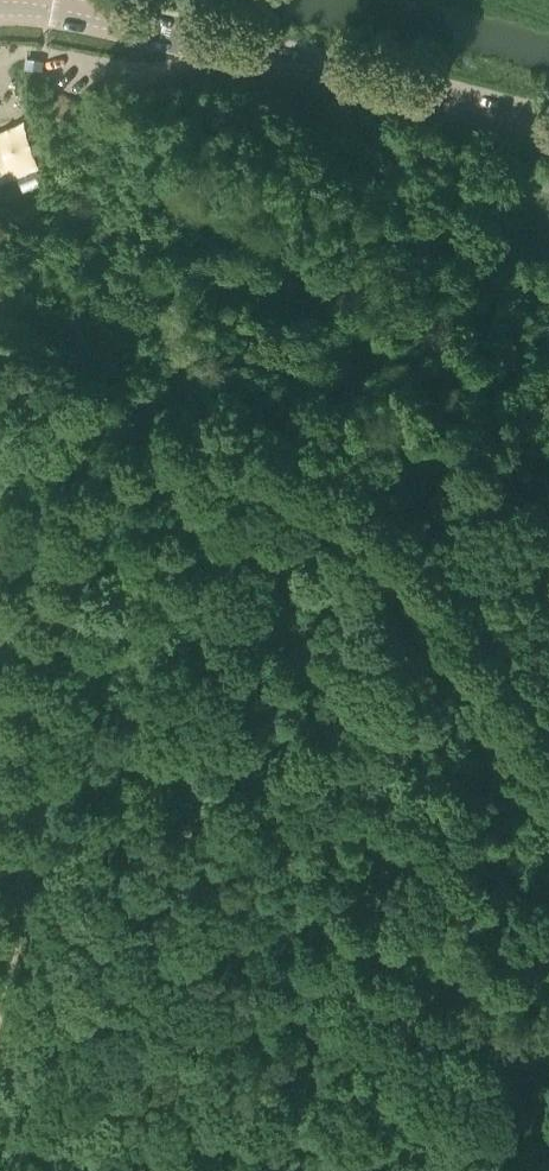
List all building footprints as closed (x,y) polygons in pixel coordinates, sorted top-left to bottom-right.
[(0,127),(0,181),(43,165),(25,117),(0,127)]
